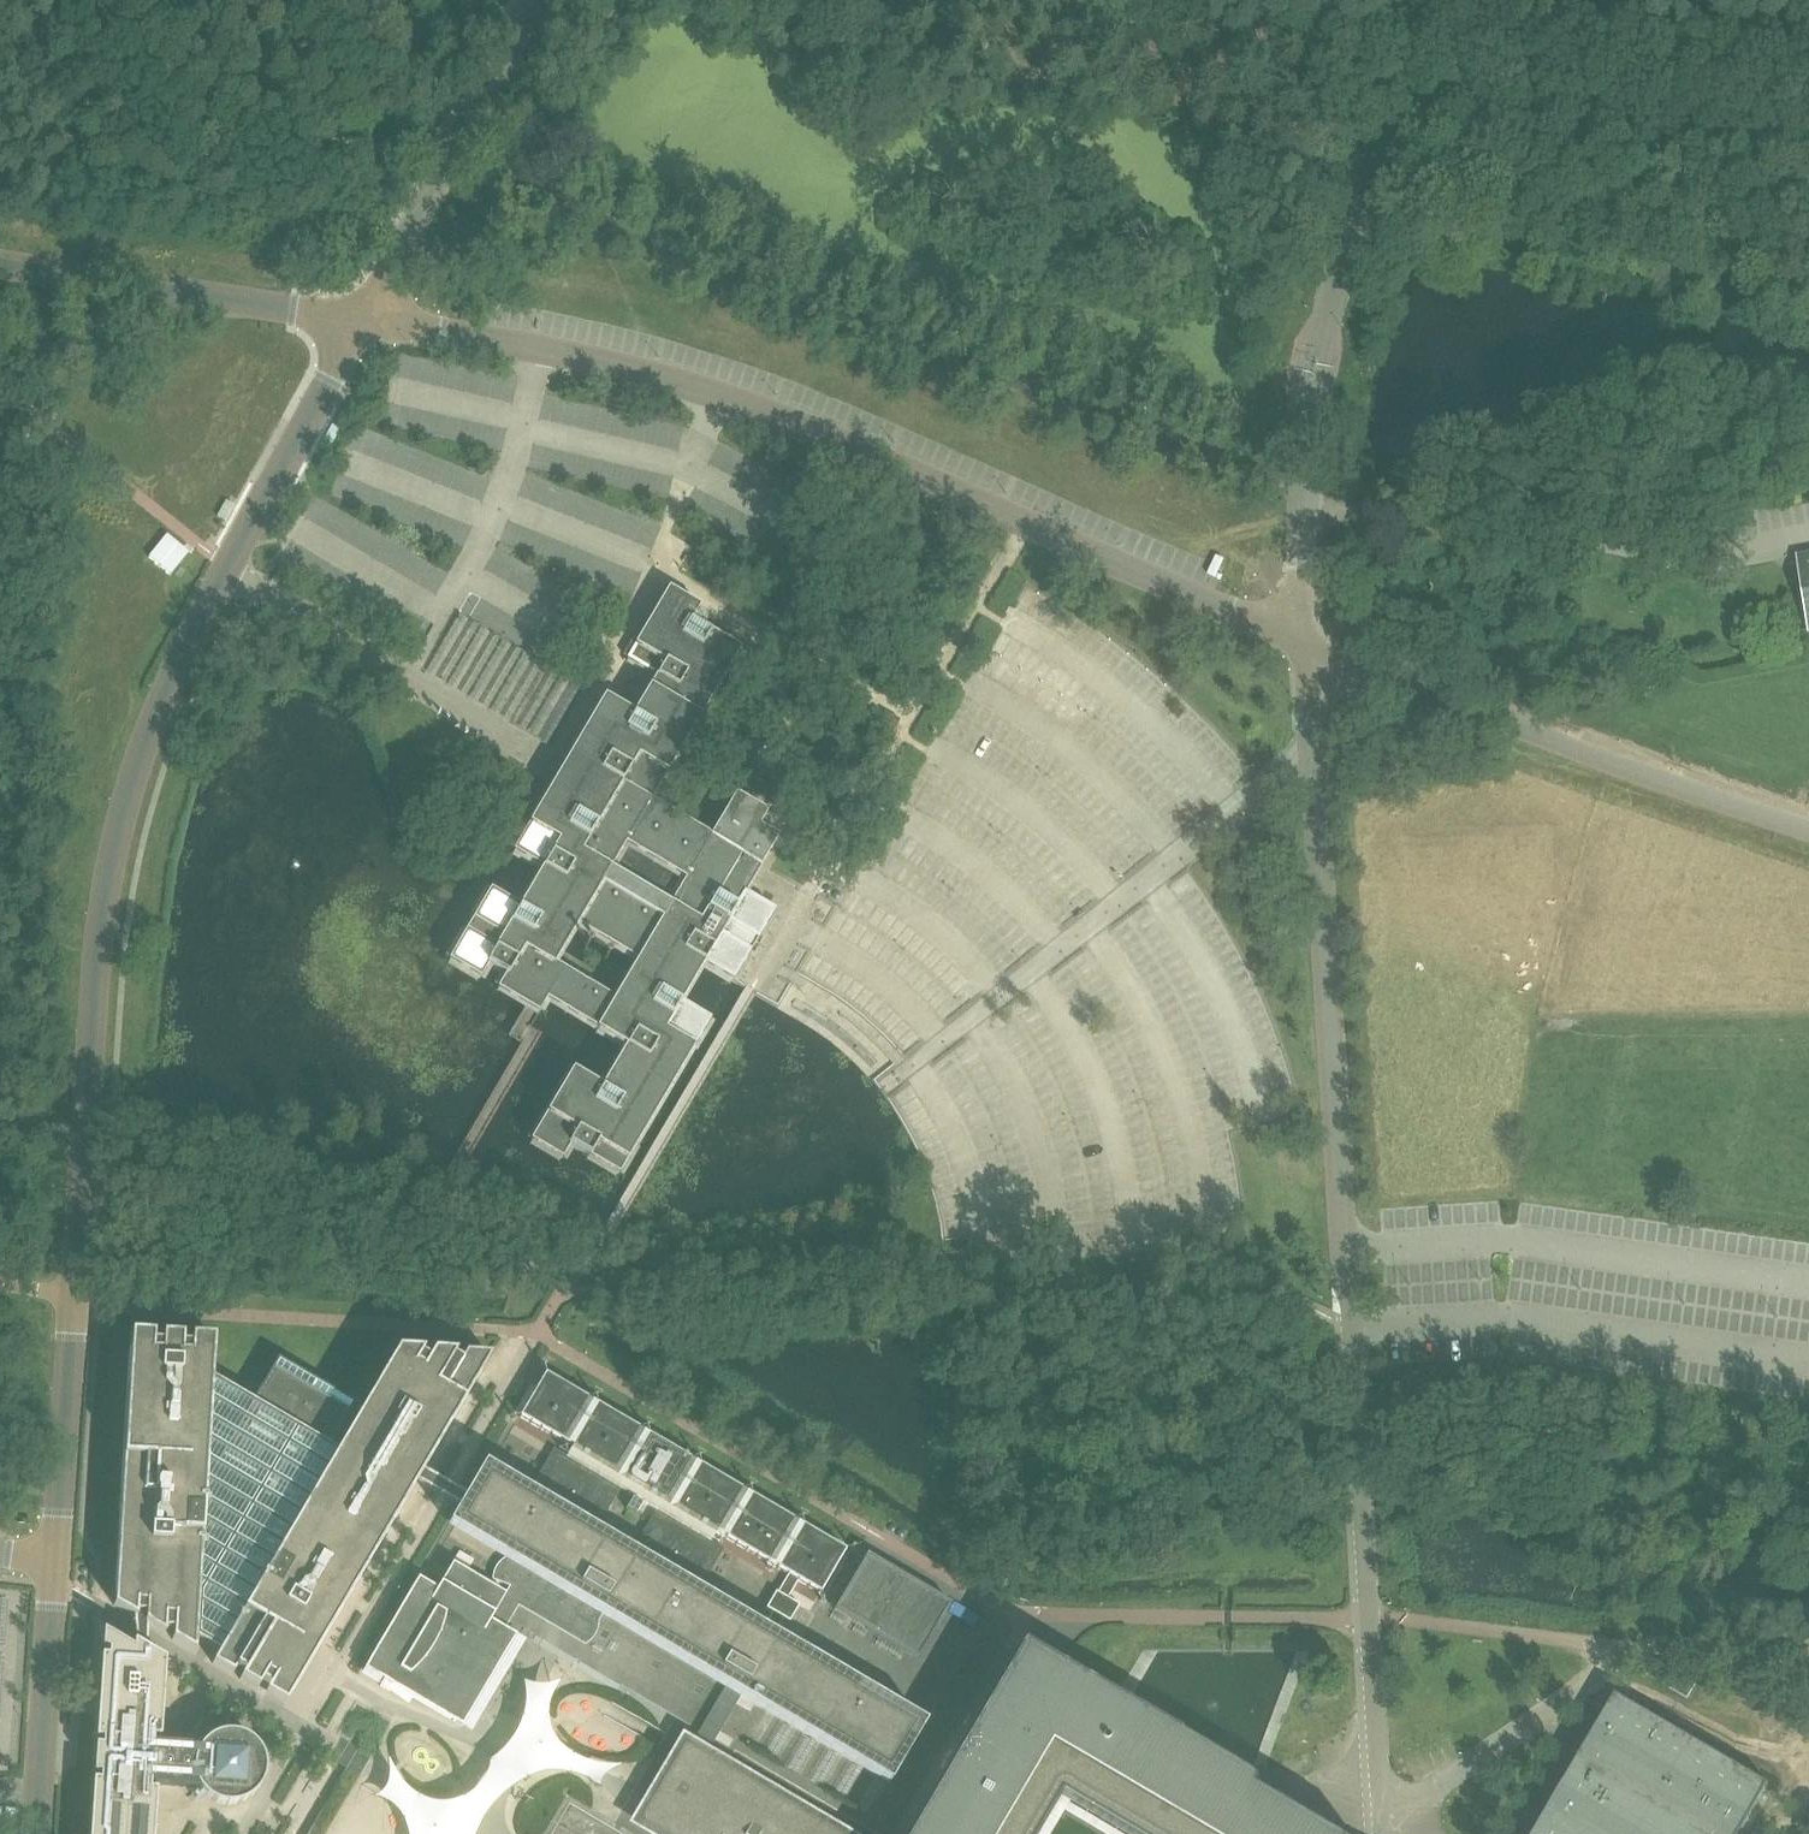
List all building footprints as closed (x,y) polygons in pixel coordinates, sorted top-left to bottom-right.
[(1801,552),(1802,555),(1797,556),(1808,627),(1808,551),(1801,552)] [(545,999),(595,1029),(625,1047),(600,1089),(571,1072),(530,1141),(560,1159),(568,1145),(616,1173),(707,1021),(677,1003),(701,963),(730,980),(741,963),(746,953),(750,955),(758,941),(755,939),(771,912),(742,894),(776,837),(756,825),(764,811),(733,792),(707,836),(647,801),(737,649),(688,620),(696,606),(667,588),(626,657),(655,675),(632,715),(602,697),(569,753),(553,781),(549,788),(512,850),(520,855),(543,869),(519,909),(489,891),(448,960),(478,977),(485,964),(504,975),(496,988),(538,1012),(545,999)] [(893,730),(899,720),(884,711),(878,722),(893,730)] [(114,1604),(114,1605),(133,1616),(135,1641),(146,1648),(147,1624),(163,1634),(164,1634),(164,1630),(173,1630),(172,1639),(194,1652),(196,1637),(219,1651),(212,1663),(232,1675),(236,1668),(244,1672),(240,1679),(257,1689),(261,1682),(269,1687),(265,1694),(284,1705),(302,1674),(351,1591),(416,1481),(459,1505),(452,1517),(458,1521),(466,1508),(460,1504),(466,1494),(423,1469),(490,1356),(464,1354),(460,1362),(452,1358),(454,1354),(454,1353),(432,1352),(427,1360),(420,1356),(422,1352),(422,1351),(397,1350),(396,1350),(337,1451),(329,1446),(353,1405),(278,1359),(252,1401),(211,1377),(213,1339),(191,1337),(190,1345),(181,1345),(182,1337),(162,1336),(161,1344),(152,1343),(153,1335),(130,1334),(114,1604)] [(496,1574),(495,1580),(509,1585),(505,1593),(452,1562),(437,1588),(418,1577),(364,1668),(383,1680),(380,1685),(381,1686),(385,1681),(405,1692),(416,1699),(462,1726),(515,1635),(502,1627),(517,1602),(541,1616),(545,1610),(550,1601),(598,1619),(603,1612),(599,1610),(602,1605),(608,1609),(717,1673),(714,1678),(726,1685),(728,1686),(695,1742),(706,1748),(739,1693),(753,1701),(889,1781),(900,1763),(912,1742),(924,1723),(774,1634),(784,1618),(790,1621),(800,1605),(788,1598),(799,1580),(819,1592),(845,1549),(803,1525),(545,1373),(520,1416),(572,1446),(566,1456),(556,1450),(527,1498),(486,1474),(479,1470),(472,1483),(466,1494),(460,1504),(466,1508),(458,1521),(511,1552),(507,1560),(502,1563),(498,1568),(496,1574)] [(459,1551),(452,1562),(466,1570),(473,1559),(459,1551)] [(866,1553),(833,1609),(866,1629),(905,1652),(918,1659),(951,1603),(938,1596),(899,1573),(866,1553)] [(156,1789),(149,1789),(150,1782),(197,1786),(200,1789),(202,1793),(206,1796),(210,1799),(214,1801),(218,1802),(222,1804),(227,1804),(232,1804),(236,1803),(241,1802),(245,1800),(249,1798),(252,1795),(256,1792),(259,1788),(261,1784),(262,1781),(264,1776),(264,1772),(265,1767),(264,1762),(263,1758),(262,1754),(260,1749),(257,1746),(254,1742),(251,1739),(247,1737),(242,1734),(238,1733),(234,1732),(229,1732),(224,1732),(215,1734),(211,1736),(207,1739),(204,1742),(201,1745),(200,1746),(182,1745),(181,1745),(182,1735),(172,1734),(173,1720),(172,1720),(171,1744),(152,1743),(153,1737),(160,1737),(160,1731),(165,1659),(146,1648),(135,1641),(134,1641),(133,1642),(133,1643),(133,1648),(130,1646),(103,1630),(101,1647),(103,1647),(108,1650),(108,1656),(101,1655),(95,1738),(102,1739),(102,1745),(95,1745),(93,1773),(100,1773),(99,1780),(92,1779),(89,1833),(153,1833),(156,1789)] [(1332,1831),(1333,1830),(1019,1644),(907,1833),(1036,1833),(1059,1795),(1069,1801),(1125,1833),(1338,1833),(1332,1831)] [(1696,1683),(1659,1661),(1650,1676),(1687,1698),(1696,1683)] [(1769,1784),(1625,1699),(1615,1694),(1613,1698),(1605,1712),(1587,1742),(1579,1755),(1533,1833),(1739,1833),(1769,1784)] [(841,1828),(787,1796),(787,1795),(740,1767),(739,1768),(722,1758),(706,1748),(695,1742),(690,1739),(668,1777),(665,1776),(663,1776),(660,1777),(658,1779),(656,1780),(655,1783),(655,1784),(654,1785),(654,1788),(654,1790),(655,1793),(656,1795),(658,1797),(660,1798),(663,1799),(665,1799),(668,1799),(670,1798),(673,1796),(674,1795),(675,1794),(683,1798),(675,1812),(673,1811),(672,1811),(670,1812),(669,1813),(668,1815),(668,1816),(668,1818),(669,1819),(670,1820),(669,1822),(667,1822),(666,1822),(664,1822),(663,1823),(662,1825),(662,1826),(662,1828),(663,1829),(664,1830),(662,1833),(837,1833),(841,1828)]
